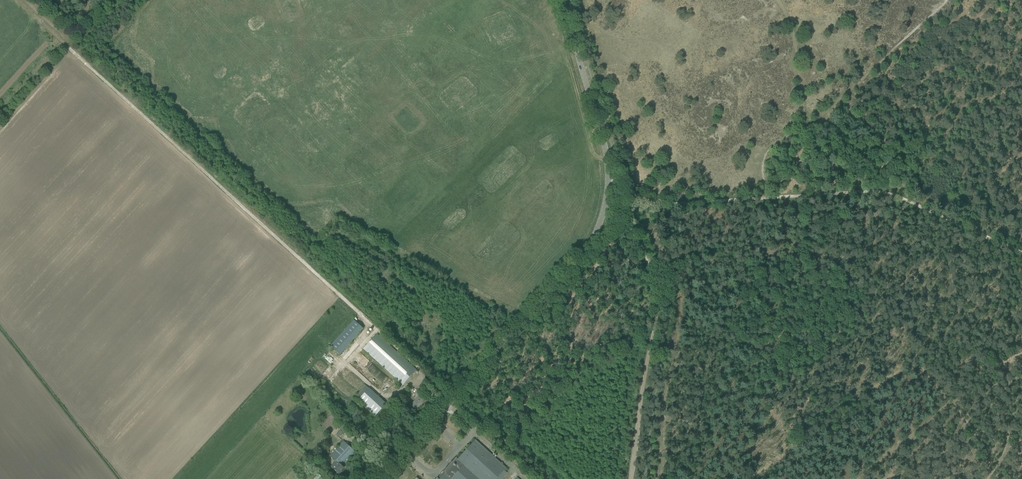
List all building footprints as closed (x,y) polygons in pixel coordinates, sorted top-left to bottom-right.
[(339,355),(363,329),(354,320),(330,346),(339,355)] [(377,334),(364,349),(403,385),(416,370),(377,334)] [(375,416),(386,403),(364,384),(363,386),(364,387),(354,397),(375,416)] [(425,400),(421,397),(420,396),(411,405),(416,410),(425,400)] [(355,410),(351,416),(355,419),(360,413),(355,410)] [(346,420),(339,428),(345,433),(351,425),(346,420)] [(507,473),(504,470),(506,468),(476,440),(458,459),(456,457),(457,457),(457,456),(441,473),(443,475),(440,478),(501,478),(507,473)] [(333,469),(335,471),(339,474),(342,471),(341,470),(344,467),(341,465),(347,458),(348,459),(355,452),(352,449),(343,441),(330,456),(338,463),(333,469)]
